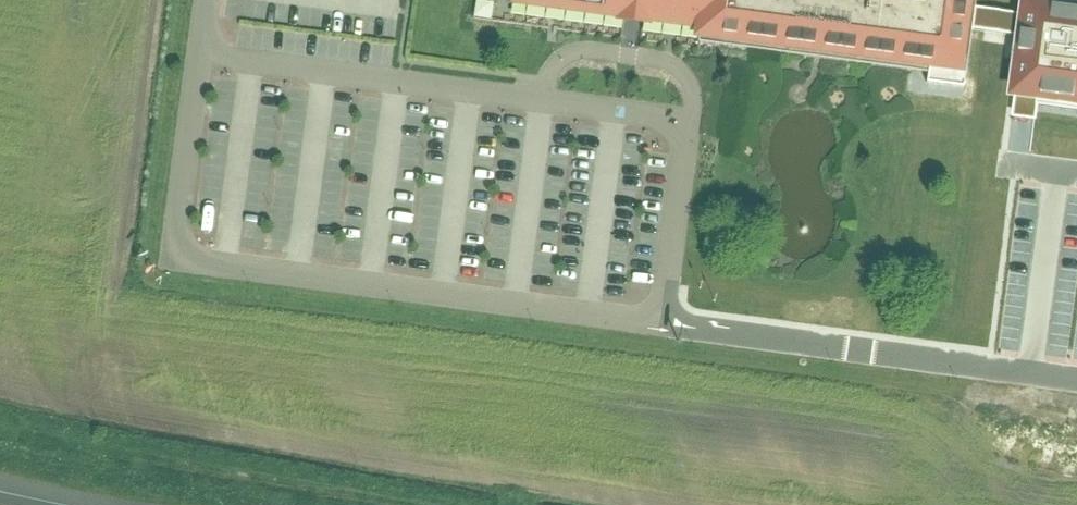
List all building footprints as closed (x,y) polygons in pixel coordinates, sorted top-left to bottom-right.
[(512,3),(525,5),(525,6),(624,19),(642,21),(700,29),(699,36),(929,66),(926,84),(963,89),(964,88),(955,87),(963,29),(1023,37),(1015,97),(1076,105),(1076,12),(1027,5),(1026,17),(965,9),(967,0),(512,0),(512,3)]
